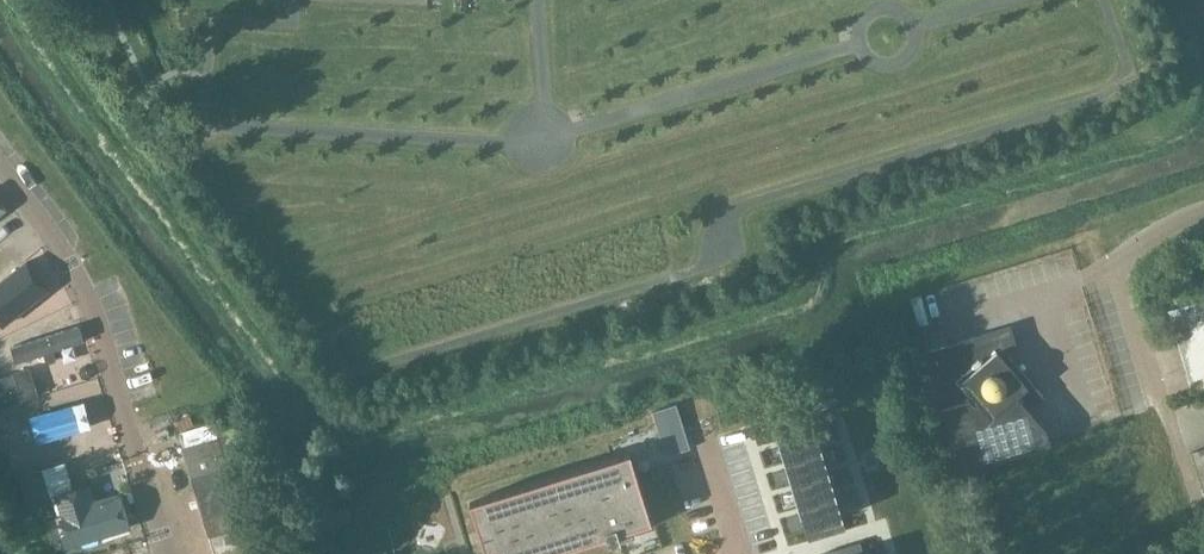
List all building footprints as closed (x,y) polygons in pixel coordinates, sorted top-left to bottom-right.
[(9,211),(0,200),(0,218),(9,211)] [(14,266),(0,247),(0,277),(14,266)] [(36,300),(25,286),(38,276),(26,261),(0,281),(0,328),(36,300)] [(1168,308),(1192,391),(1203,387),(1203,301),(1203,298),(1168,308)] [(5,341),(16,368),(82,340),(71,313),(5,341)] [(1009,326),(925,351),(942,408),(960,470),(1049,443),(1046,431),(1027,409),(1043,396),(1007,354),(1016,347),(1009,326)] [(0,377),(0,392),(17,387),(13,372),(0,377)] [(21,386),(26,401),(54,392),(50,377),(21,386)] [(0,392),(0,408),(22,401),(17,387),(0,392)] [(810,416),(801,419),(804,430),(814,427),(810,416)] [(804,430),(801,419),(792,421),(795,433),(804,430)] [(795,433),(792,421),(782,424),(786,436),(795,433)] [(786,436),(782,424),(773,427),(777,439),(786,436)] [(804,430),(795,433),(802,456),(821,450),(814,427),(804,430)] [(89,429),(39,445),(45,466),(96,450),(89,429)] [(786,436),(777,439),(784,461),(802,456),(795,433),(786,436)] [(221,450),(217,438),(216,436),(181,446),(185,460),(221,450)] [(1192,451),(1203,492),(1203,447),(1192,451)] [(190,475),(225,465),(221,450),(185,460),(190,475)] [(821,450),(802,456),(809,478),(828,473),(821,450)] [(468,502),(485,553),(548,553),(606,536),(608,543),(632,536),(629,528),(650,522),(629,452),(468,502)] [(802,456),(784,461),(790,484),(809,478),(802,456)] [(229,479),(229,478),(225,465),(190,475),(194,489),(229,479)] [(42,468),(19,475),(23,490),(46,483),(42,468)] [(78,490),(108,484),(105,470),(76,477),(78,490)] [(828,473),(809,478),(816,501),(835,495),(828,473)] [(809,478),(790,484),(797,507),(816,501),(809,478)] [(199,505),(234,494),(229,479),(194,489),(199,505)] [(23,490),(27,504),(50,497),(46,483),(23,490)] [(53,506),(63,535),(127,515),(118,486),(53,506)] [(203,519),(238,509),(234,494),(199,505),(203,519)] [(835,495),(816,501),(823,524),(832,521),(841,518),(835,495)] [(816,501),(797,507),(804,529),(814,526),(823,524),(816,501)] [(243,523),(238,509),(203,519),(208,534),(243,523)] [(841,518),(832,521),(836,532),(845,530),(841,518)] [(836,532),(832,521),(823,524),(826,535),(836,532)] [(243,526),(243,523),(208,534),(214,553),(239,553),(251,550),(243,526)] [(826,535),(823,524),(814,526),(817,538),(826,535)] [(817,538),(814,526),(804,529),(808,541),(817,538)] [(850,544),(853,553),(860,553),(863,553),(860,542),(850,544)] [(850,544),(841,547),(843,553),(853,553),(850,544)]
